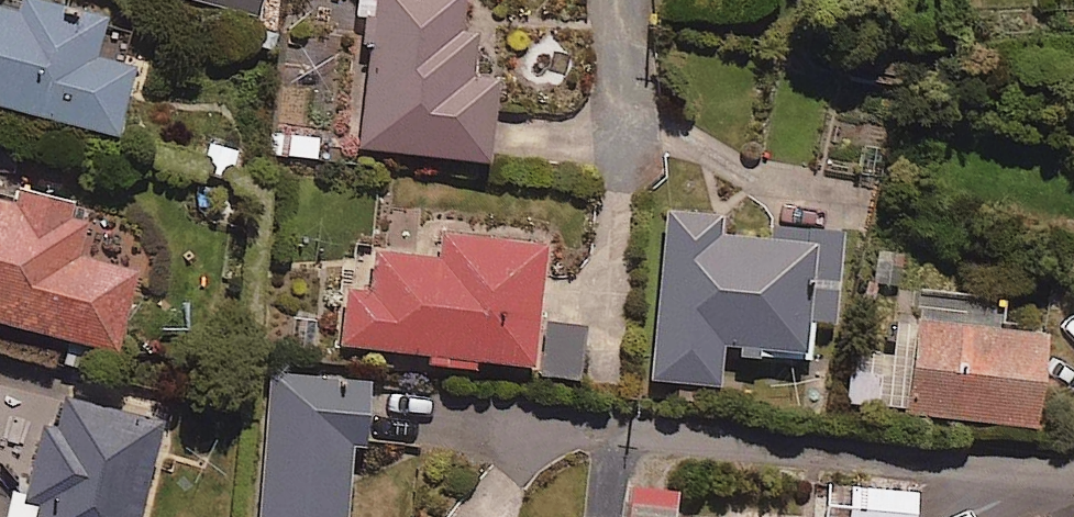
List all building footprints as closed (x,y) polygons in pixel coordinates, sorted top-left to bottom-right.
[(257,21),(263,0),(180,0),(257,21)] [(355,147),(489,166),(500,89),(475,85),(482,36),(468,34),(473,0),(376,0),(355,147)] [(0,15),(0,111),(121,142),(139,74),(99,64),(109,26),(27,5),(23,21),(0,15)] [(0,204),(0,332),(121,360),(139,279),(80,265),(89,226),(74,223),(78,206),(20,193),(17,208),(0,204)] [(722,226),(670,220),(651,382),(724,390),(728,353),(811,363),(814,330),(840,333),(852,232),(770,222),(767,249),(720,243),(722,226)] [(346,291),(338,351),(429,362),(428,370),(477,376),(478,368),(537,375),(552,250),(444,237),(441,262),(377,254),(372,294),(346,291)] [(588,330),(546,325),(539,378),(582,383),(588,330)] [(918,327),(905,419),(1037,437),(1049,344),(918,327)] [(274,379),(262,516),(350,516),(356,452),(368,453),(374,388),(274,379)] [(71,403),(63,437),(46,433),(27,510),(39,513),(39,516),(149,516),(171,427),(71,403)] [(832,486),(829,516),(919,516),(921,495),(832,486)] [(628,491),(625,516),(679,516),(681,496),(628,491)]
